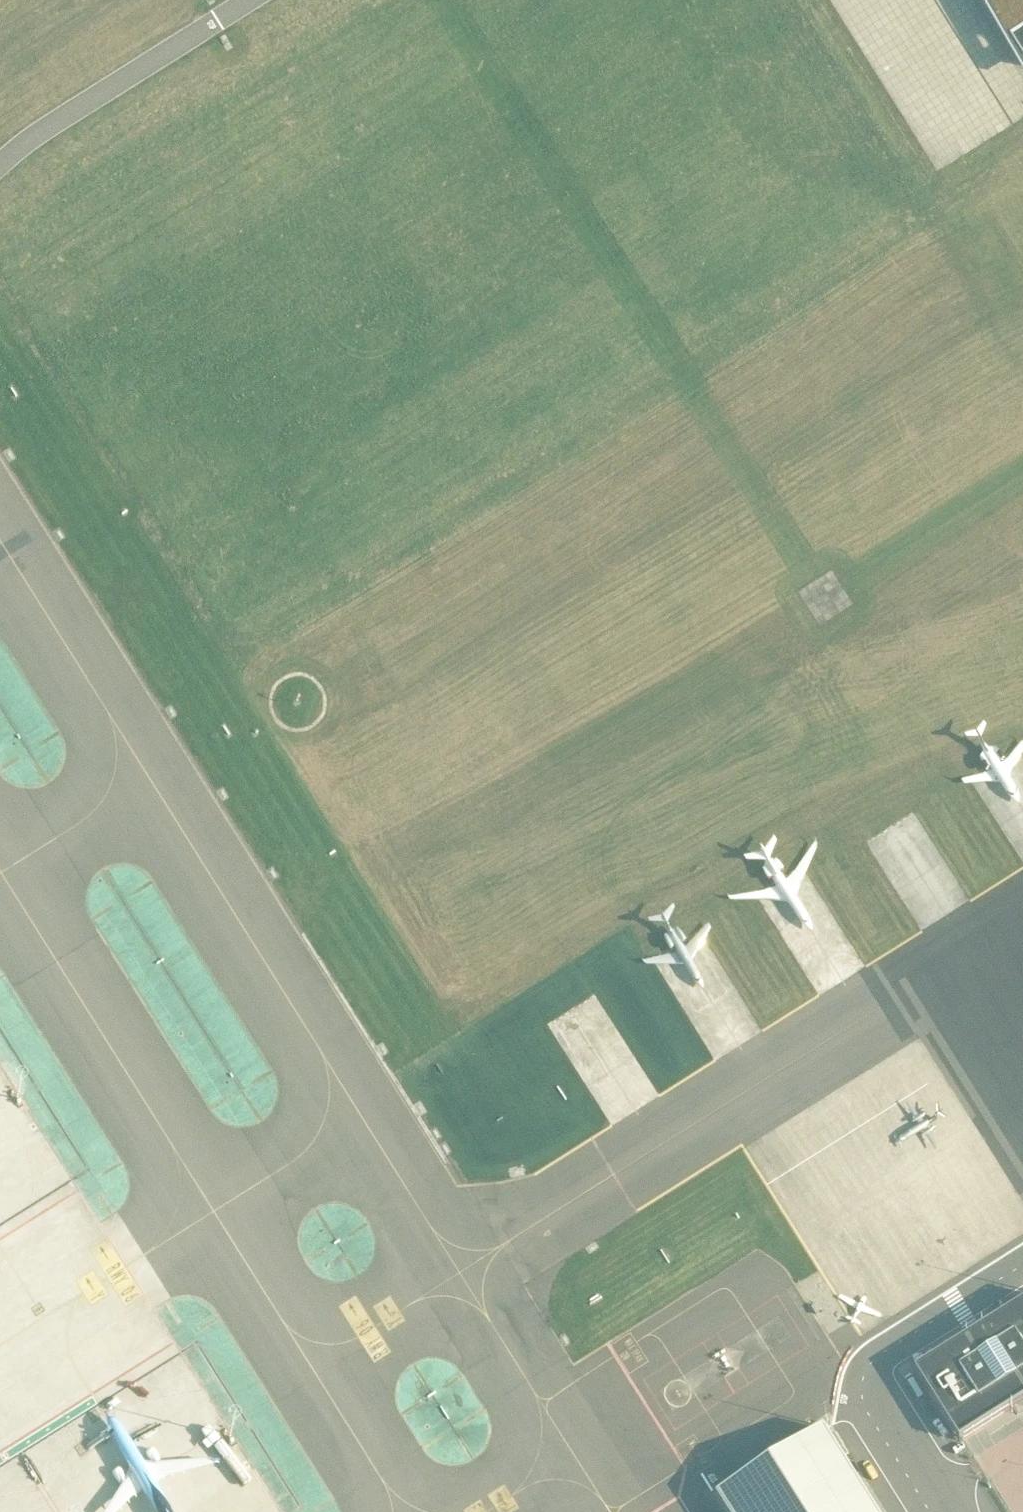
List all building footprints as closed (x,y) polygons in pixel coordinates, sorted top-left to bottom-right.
[(1022,63),(1022,0),(984,0),(1022,63)] [(1022,1399),(1022,1305),(918,1371),(961,1439),(1022,1399)] [(825,1429),(717,1498),(726,1511),(877,1511),(825,1429)]
